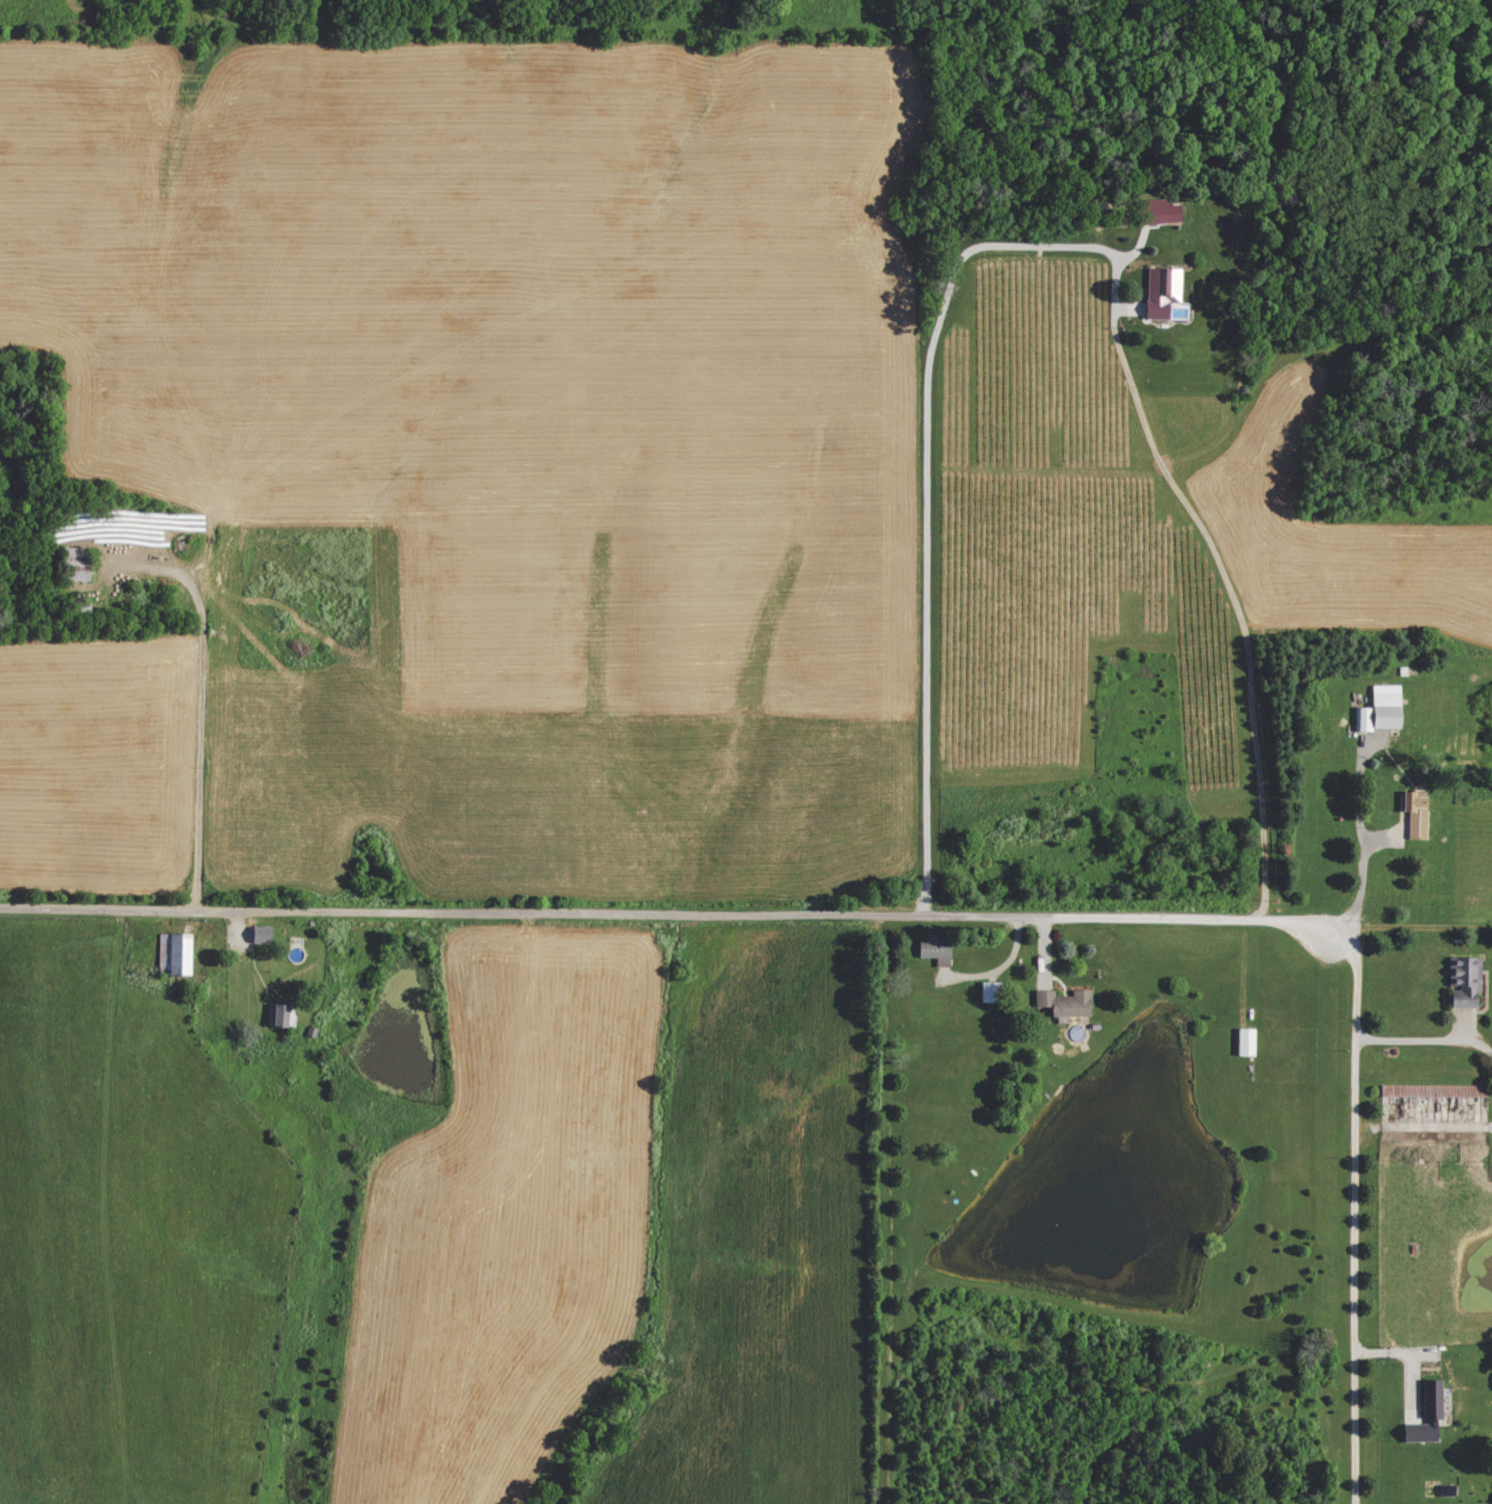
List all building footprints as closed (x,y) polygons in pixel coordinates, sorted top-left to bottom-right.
[(1137,224),(1165,223),(1164,200),(1137,200),(1137,224)] [(1188,318),(1188,302),(1177,302),(1177,268),(1144,268),(1144,319),(1167,319),(1167,318),(1188,318)] [(97,548),(70,547),(69,563),(79,564),(78,580),(96,581),(97,548)] [(1353,708),(1353,729),(1396,730),(1397,685),(1369,685),(1369,708),(1353,708)] [(1406,839),(1424,839),(1425,791),(1399,791),(1398,813),(1407,813),(1406,839)] [(258,927),(258,943),(280,943),(280,926),(258,927)] [(200,975),(201,934),(164,933),(163,975),(200,975)] [(915,940),(915,958),(934,958),(934,966),(949,965),(949,938),(923,938),(923,940),(915,940)] [(1446,1008),(1472,1009),(1472,994),(1479,994),(1479,958),(1447,957),(1446,989),(1446,1008)] [(999,982),(978,982),(978,1001),(999,1002),(999,982)] [(1032,991),(1032,1008),(1049,1007),(1049,1018),(1087,1017),(1086,990),(1069,990),(1069,996),(1052,996),(1052,990),(1032,991)] [(298,1027),(297,1005),(280,1006),(280,1028),(298,1027)] [(1252,1056),(1252,1029),(1234,1029),(1234,1056),(1252,1056)] [(1421,1418),(1440,1417),(1439,1379),(1420,1379),(1421,1418)] [(1409,1424),(1409,1431),(1399,1431),(1399,1441),(1437,1440),(1436,1418),(1425,1419),(1426,1424),(1409,1424)]
